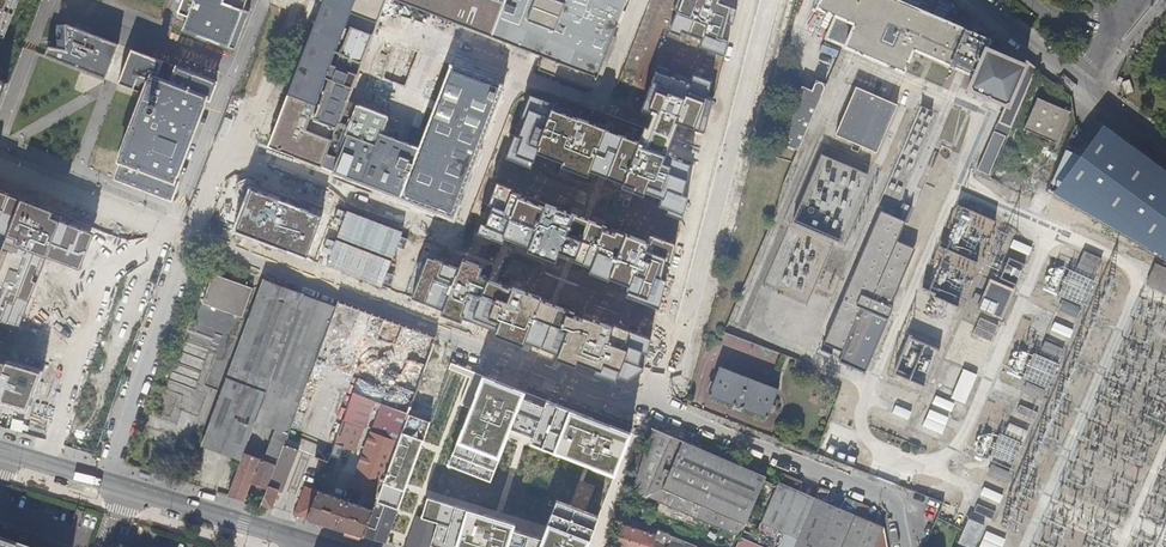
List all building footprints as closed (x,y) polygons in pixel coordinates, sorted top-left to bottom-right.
[(3,37),(17,0),(0,0),(0,36),(3,37)] [(187,7),(181,4),(178,12),(187,15),(182,28),(235,49),(249,11),(243,8),(246,0),(189,0),(187,7)] [(332,171),(358,105),(347,100),(385,0),(323,0),(267,147),(332,171)] [(543,56),(537,69),(591,90),(592,88),(596,77),(626,0),(396,0),(543,56)] [(1034,68),(1024,60),(1022,64),(1000,54),(1002,50),(998,40),(992,34),(988,39),(897,0),(820,0),(817,6),(836,14),(826,36),(903,71),(913,48),(973,74),(967,87),(1005,104),(998,121),(1008,126),(1034,68)] [(65,24),(66,49),(48,46),(44,54),(48,56),(142,92),(146,82),(147,83),(150,75),(152,71),(158,73),(162,62),(65,24)] [(358,105),(332,171),(452,217),(503,84),(451,64),(418,148),(379,133),(411,49),(383,39),(358,105)] [(131,122),(121,148),(119,152),(121,153),(115,169),(117,170),(115,178),(170,199),(177,182),(174,180),(176,174),(177,175),(204,105),(203,104),(205,98),(209,100),(216,82),(176,67),(170,82),(150,75),(147,83),(146,82),(142,92),(131,122)] [(596,77),(592,88),(598,90),(602,79),(596,77)] [(797,149),(821,94),(802,85),(778,140),(797,149)] [(853,87),(832,135),(876,154),(897,105),(853,87)] [(693,166),(709,118),(643,96),(627,144),(693,166)] [(1069,111),(1036,96),(1022,128),(1055,142),(1069,111)] [(915,161),(934,111),(921,106),(901,156),(915,161)] [(587,268),(597,240),(535,219),(569,119),(538,109),(494,237),(587,268)] [(1092,115),(1084,120),(1076,125),(1046,192),(1165,262),(1165,168),(1092,115)] [(1005,137),(992,132),(975,171),(989,177),(1005,137)] [(820,155),(794,222),(844,241),(853,218),(840,213),(847,197),(856,200),(867,173),(820,155)] [(192,180),(199,162),(192,160),(186,178),(192,180)] [(895,178),(905,182),(908,173),(899,169),(895,178)] [(235,230),(264,241),(267,231),(279,200),(256,191),(253,184),(247,181),(239,185),(237,191),(241,198),(247,200),(235,230)] [(0,191),(0,233),(6,235),(0,250),(0,320),(19,326),(47,256),(79,269),(92,233),(52,217),(54,212),(0,191)] [(287,238),(267,231),(264,241),(305,257),(321,216),(299,208),(287,238)] [(899,239),(906,222),(880,211),(822,344),(825,345),(833,348),(843,353),(862,310),(886,321),(892,307),(888,306),(914,246),(899,239)] [(1012,241),(1009,247),(1028,255),(1030,248),(1012,241)] [(1093,278),(1102,258),(1085,251),(1076,270),(1093,278)] [(1155,263),(1145,284),(1165,294),(1165,268),(1155,263)] [(209,273),(198,302),(238,317),(249,287),(209,273)] [(262,400),(246,443),(253,445),(255,446),(258,437),(260,437),(265,425),(277,430),(270,448),(268,454),(272,455),(279,458),(283,445),(309,377),(335,307),(275,285),(260,280),(222,386),(262,400)] [(1012,291),(987,281),(975,311),(1000,321),(1012,291)] [(1074,319),(1078,310),(1061,302),(1057,311),(1074,319)] [(864,374),(887,320),(886,321),(862,310),(843,353),(838,363),(864,374)] [(978,320),(975,327),(995,335),(998,328),(978,320)] [(1072,331),(1054,324),(1051,331),(1068,339),(1072,331)] [(974,328),(971,335),(990,344),(993,337),(974,328)] [(187,329),(168,381),(193,391),(207,351),(214,353),(221,336),(214,333),(212,338),(187,329)] [(911,335),(895,373),(923,385),(940,347),(911,335)] [(1058,358),(1062,349),(1045,342),(1041,350),(1058,358)] [(611,367),(629,372),(635,351),(618,345),(611,367)] [(833,348),(825,345),(821,356),(829,359),(833,348)] [(1022,350),(1012,371),(1046,387),(1052,375),(1050,374),(1056,363),(1051,361),(1048,367),(1041,364),(1042,362),(1032,358),(1033,356),(1022,350)] [(39,372),(0,361),(0,398),(28,407),(39,372)] [(777,390),(719,367),(708,397),(766,419),(777,390)] [(961,371),(949,399),(963,405),(975,377),(961,371)] [(524,393),(482,374),(449,461),(492,479),(524,393)] [(1040,399),(1044,391),(1027,384),(1023,392),(1040,399)] [(201,443),(241,458),(243,453),(246,443),(262,400),(222,386),(201,443)] [(379,403),(354,394),(331,455),(335,457),(340,445),(355,451),(363,429),(371,406),(377,408),(379,403)] [(935,398),(932,405),(950,412),(953,405),(935,398)] [(382,404),(371,432),(398,441),(408,413),(382,404)] [(896,406),(892,413),(908,420),(911,413),(896,406)] [(1037,414),(1018,406),(1015,415),(1033,423),(1037,414)] [(948,419),(929,411),(926,419),(945,427),(948,419)] [(629,434),(572,413),(556,453),(615,475),(629,434)] [(944,428),(925,420),(922,428),(941,436),(944,428)] [(45,430),(31,425),(28,435),(42,439),(45,430)] [(253,445),(249,456),(259,460),(275,466),(278,460),(279,458),(272,455),(268,454),(270,448),(277,430),(265,425),(260,437),(258,437),(255,446),(253,445)] [(1028,433),(1007,425),(1002,437),(1023,445),(1028,433)] [(681,441),(650,427),(648,434),(631,491),(638,494),(739,537),(764,479),(711,459),(713,455),(682,442),(681,441)] [(398,441),(371,432),(364,454),(351,486),(359,489),(353,503),(317,490),(317,491),(306,519),(363,536),(398,441)] [(246,443),(243,453),(249,456),(253,445),(246,443)] [(297,450),(283,445),(279,458),(278,460),(275,466),(267,488),(261,505),(271,508),(278,490),(281,491),(297,450)] [(251,482),(267,488),(275,466),(259,460),(249,456),(243,453),(241,458),(227,495),(244,500),(251,482)] [(765,478),(713,455),(711,459),(764,479),(765,478)] [(1004,483),(1008,475),(991,467),(987,475),(1004,483)] [(799,493),(814,499),(818,489),(802,483),(799,493)] [(883,528),(845,511),(814,499),(799,493),(777,484),(752,543),(761,546),(886,546),(883,528)] [(305,486),(294,515),(306,519),(317,491),(305,487),(305,486)] [(814,499),(845,511),(883,528),(882,526),(880,515),(819,487),(814,499)] [(1001,497),(984,489),(980,497),(998,505),(1001,497)] [(632,512),(638,494),(631,491),(629,498),(626,510),(632,512)] [(512,523),(428,498),(422,515),(439,521),(432,543),(444,546),(586,546),(598,517),(558,501),(543,539),(512,523)] [(994,512),(977,505),(973,513),(991,521),(994,512)] [(84,514),(77,511),(74,519),(81,522),(84,514)] [(657,531),(655,530),(652,529),(650,534),(638,531),(640,524),(630,519),(627,528),(621,526),(615,546),(652,546),(657,531)] [(984,528),(967,520),(956,546),(976,546),(984,528)] [(671,537),(657,531),(652,546),(669,546),(668,546),(671,537)] [(986,532),(980,546),(1002,546),(1004,541),(986,532)] [(684,542),(672,537),(671,537),(668,546),(669,546),(683,546),(684,542)] [(752,543),(739,537),(735,546),(761,546),(752,543)]
